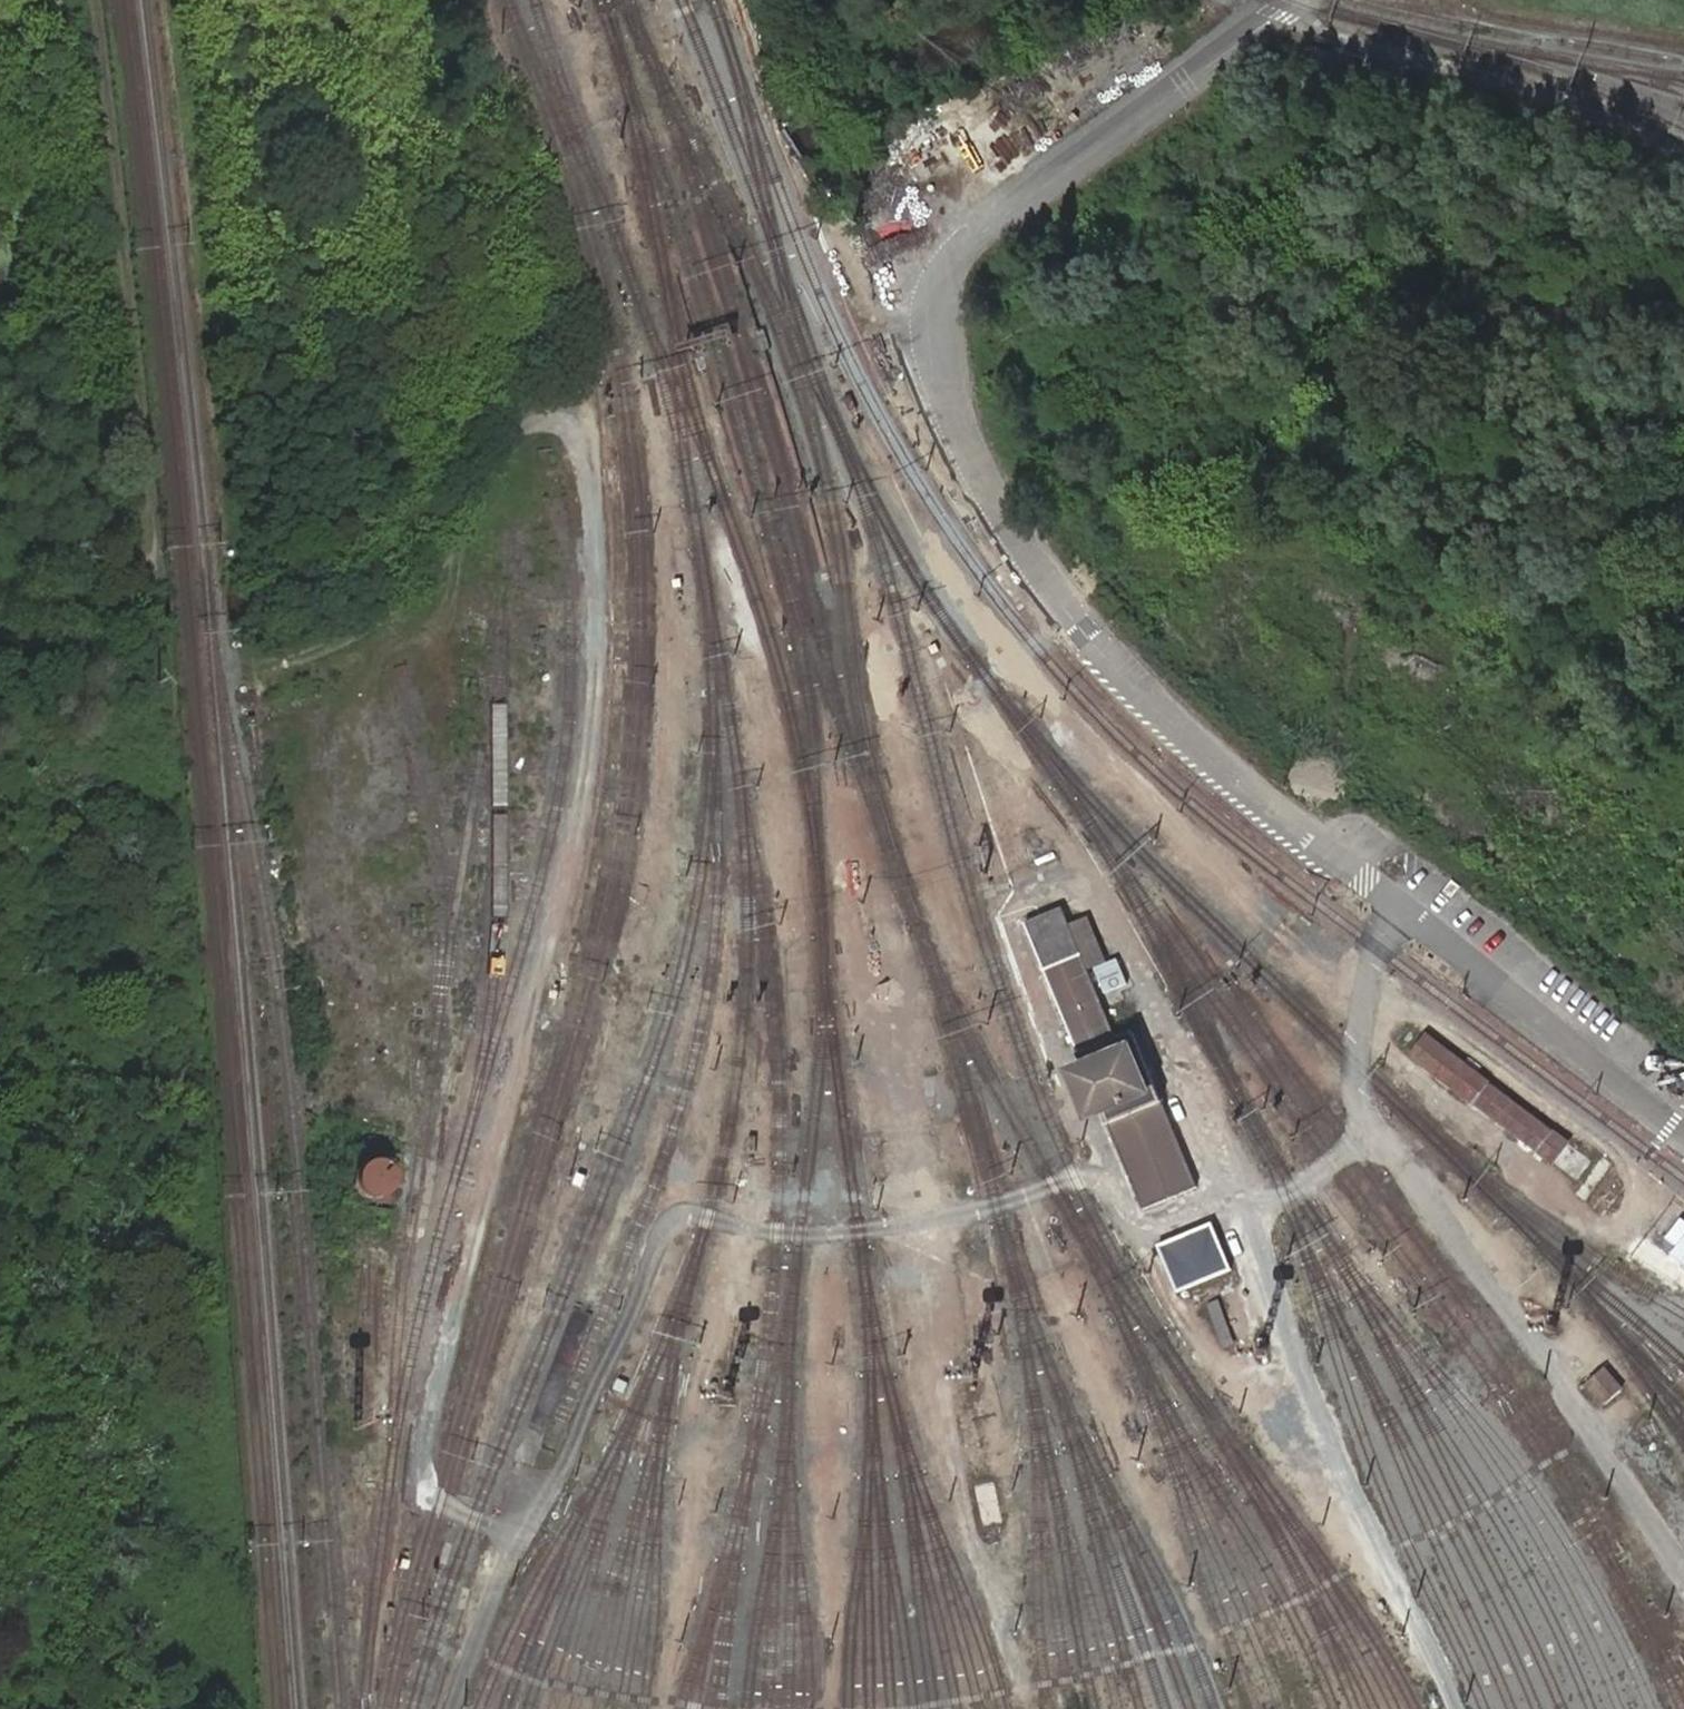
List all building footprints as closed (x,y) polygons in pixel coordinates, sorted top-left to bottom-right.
[(1069,1031),(1106,1016),(1103,1007),(1123,1000),(1088,916),(1069,925),(1062,908),(1025,923),(1069,1031)] [(1087,1124),(1161,1094),(1135,1031),(1079,1055),(1082,1063),(1065,1071),(1087,1124)] [(1408,1056),(1553,1166),(1571,1143),(1426,1032),(1408,1056)] [(1144,1210),(1199,1188),(1164,1102),(1109,1127),(1144,1210)] [(371,1155),(344,1170),(361,1199),(387,1183),(371,1155)] [(1602,1156),(1573,1193),(1583,1202),(1613,1163),(1602,1156)] [(1158,1246),(1178,1294),(1233,1271),(1214,1224),(1158,1246)] [(1223,1348),(1234,1345),(1219,1300),(1206,1304),(1223,1348)] [(1624,1389),(1605,1367),(1585,1385),(1604,1407),(1624,1389)]
